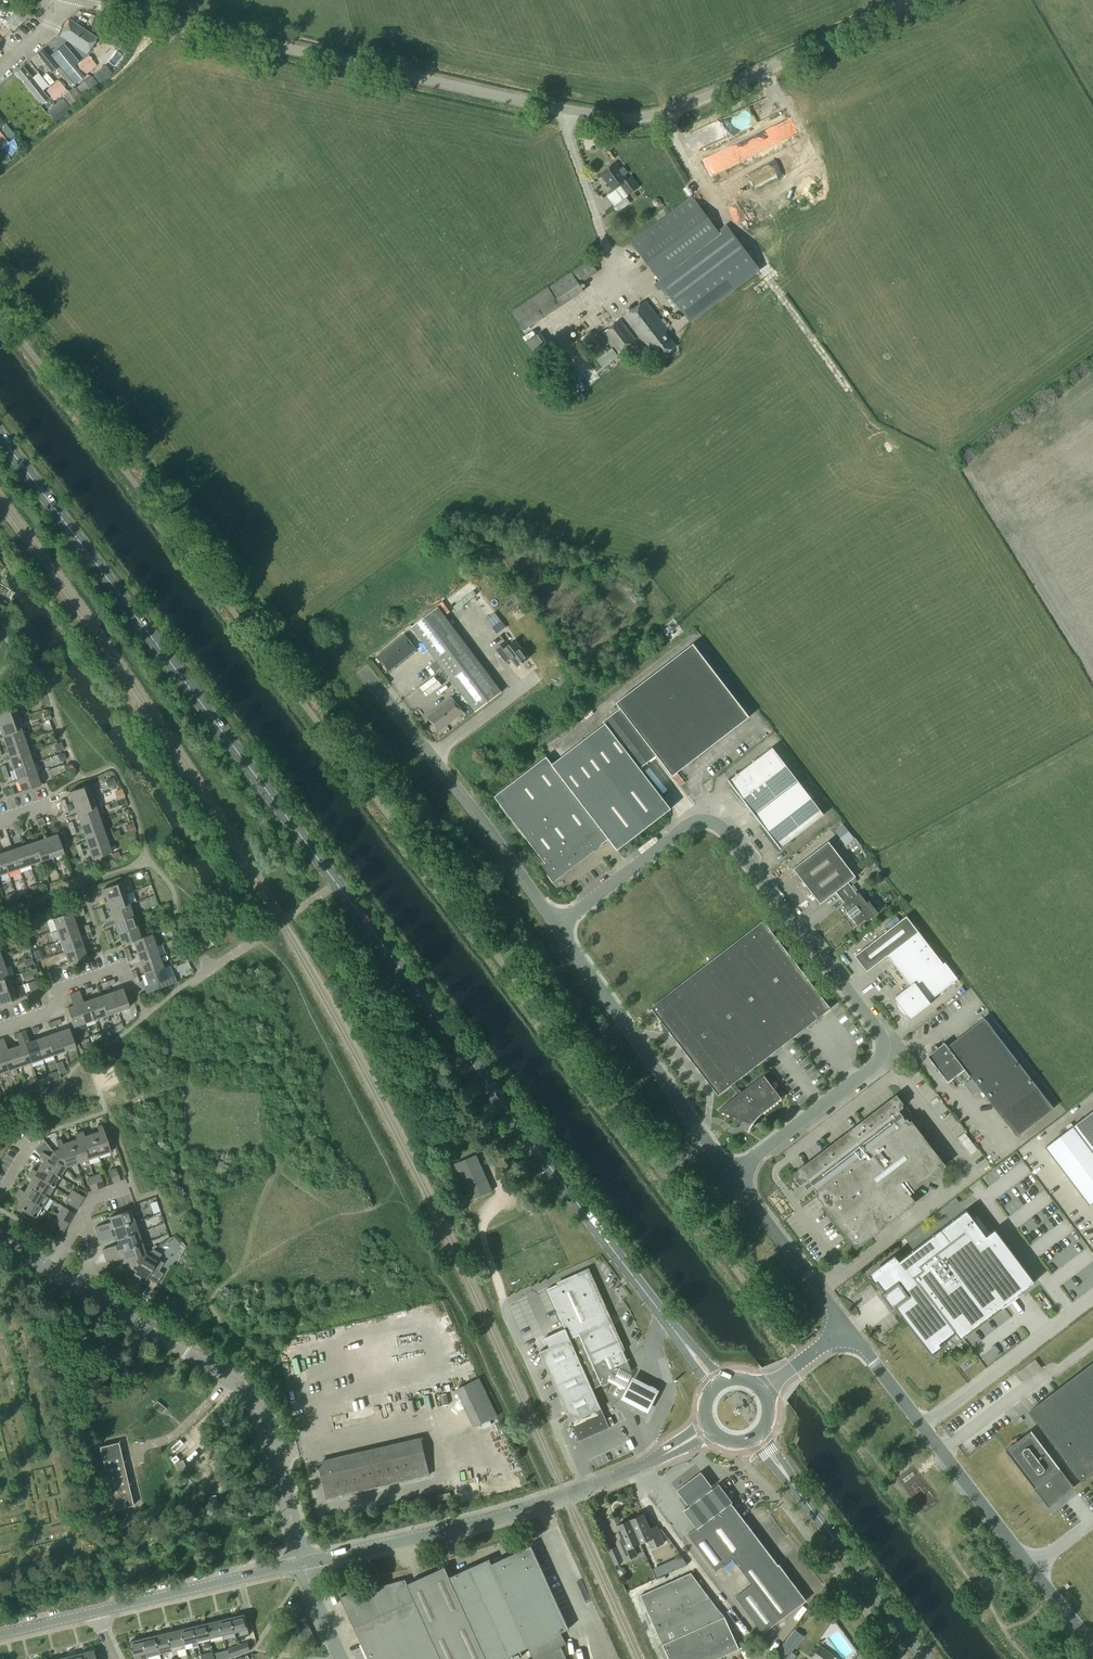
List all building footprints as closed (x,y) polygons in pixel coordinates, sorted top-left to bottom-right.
[(12,29),(20,19),(10,11),(2,21),(12,29)] [(70,21),(60,35),(87,54),(97,39),(70,21)] [(44,47),(59,38),(56,33),(41,42),(44,47)] [(51,56),(75,84),(85,76),(75,64),(78,61),(74,56),(76,55),(66,43),(51,56)] [(42,50),(31,59),(46,77),(57,68),(42,50)] [(83,60),(91,70),(97,66),(89,55),(83,60)] [(91,70),(83,60),(77,65),(85,75),(91,70)] [(49,98),(23,67),(16,72),(42,104),(49,98)] [(109,74),(103,67),(93,75),(100,83),(109,74)] [(14,72),(0,83),(0,86),(20,112),(22,111),(30,121),(36,116),(34,113),(42,106),(14,72)] [(85,97),(99,85),(91,75),(77,87),(85,97)] [(58,81),(52,86),(60,96),(66,91),(63,88),(58,81)] [(60,96),(52,86),(50,87),(46,90),(52,98),(54,101),(60,96)] [(83,99),(74,88),(63,97),(71,108),(83,99)] [(47,112),(55,122),(72,109),(63,99),(47,112)] [(9,139),(14,135),(7,125),(1,130),(9,139)] [(11,140),(2,148),(10,157),(19,149),(11,140)] [(0,146),(0,169),(10,160),(9,157),(0,146)] [(614,164),(601,174),(614,191),(621,185),(628,195),(639,187),(631,177),(627,180),(623,176),(627,173),(622,168),(619,170),(614,164)] [(691,196),(630,241),(664,288),(725,241),(691,196)] [(625,197),(615,205),(612,207),(617,213),(630,203),(625,197)] [(581,287),(579,284),(598,272),(589,260),(571,272),(571,271),(548,287),(511,311),(523,331),(560,307),(557,302),(581,287)] [(645,301),(624,317),(646,345),(648,344),(659,358),(675,346),(664,332),(667,330),(645,301)] [(620,320),(603,333),(618,353),(635,340),(620,320)] [(593,330),(579,340),(592,358),(605,349),(593,330)] [(540,338),(528,345),(544,368),(555,359),(540,338)] [(580,354),(566,363),(579,384),(593,375),(580,354)] [(464,620),(468,617),(453,598),(449,601),(464,620)] [(479,603),(485,612),(489,609),(483,600),(479,603)] [(443,669),(469,649),(438,608),(411,627),(443,669)] [(495,615),(487,620),(497,633),(505,627),(495,615)] [(403,638),(376,659),(387,673),(414,652),(403,638)] [(511,659),(517,667),(528,659),(518,645),(513,649),(507,641),(496,649),(506,663),(511,659)] [(620,709),(603,722),(604,724),(552,764),(546,757),(494,797),(545,864),(542,866),(553,879),(564,871),(565,873),(608,839),(617,850),(671,809),(640,768),(656,756),(672,776),(749,717),(693,644),(616,703),(620,709)] [(501,692),(469,649),(443,669),(475,712),(501,692)] [(426,698),(412,708),(415,713),(429,703),(426,698)] [(449,698),(424,717),(437,734),(462,715),(449,698)] [(17,719),(13,707),(0,712),(0,725),(17,719)] [(24,712),(17,714),(19,722),(27,719),(24,712)] [(0,725),(0,730),(2,736),(21,730),(17,719),(0,725)] [(25,741),(21,730),(2,736),(6,747),(25,741)] [(25,741),(6,747),(10,758),(29,752),(25,741)] [(63,751),(61,745),(55,747),(57,753),(63,751)] [(754,815),(798,781),(772,748),(729,781),(728,780),(728,781),(732,786),(728,789),(744,805),(745,804),(754,815)] [(32,763),(29,752),(10,758),(13,769),(32,763)] [(60,762),(67,760),(64,753),(58,756),(60,762)] [(32,763),(13,769),(17,780),(36,774),(32,763)] [(36,774),(17,780),(21,792),(40,785),(36,774)] [(116,785),(113,778),(105,781),(108,788),(116,785)] [(798,781),(754,815),(762,826),(759,829),(778,853),(791,843),(790,841),(824,815),(798,781)] [(73,804),(92,797),(88,786),(69,792),(73,804)] [(121,789),(116,791),(119,799),(124,797),(121,789)] [(96,808),(92,797),(73,804),(77,815),(96,808)] [(96,808),(77,815),(81,826),(100,819),(96,808)] [(100,819),(81,826),(84,837),(103,830),(100,819)] [(103,830),(84,837),(88,848),(107,841),(103,830)] [(63,854),(57,835),(46,838),(52,857),(63,854)] [(46,838),(35,842),(41,861),(52,857),(46,838)] [(107,841),(88,848),(92,859),(111,853),(107,841)] [(35,842),(24,846),(30,865),(41,861),(35,842)] [(844,903),(856,894),(848,883),(855,877),(828,842),(793,869),(820,904),(836,892),(844,903)] [(30,865),(24,846),(13,850),(19,869),(30,865)] [(19,869),(13,850),(1,854),(8,873),(19,869)] [(121,883),(102,889),(106,901),(125,894),(121,883)] [(29,888),(31,894),(40,892),(37,885),(29,888)] [(858,893),(856,894),(844,903),(842,905),(847,912),(846,913),(851,919),(852,918),(857,925),(865,919),(867,921),(886,907),(886,906),(877,913),(869,901),(866,903),(858,893)] [(14,900),(12,894),(5,896),(8,902),(14,900)] [(129,905),(125,894),(106,901),(110,912),(129,905)] [(133,916),(129,905),(110,912),(114,923),(133,916)] [(56,930),(75,923),(71,912),(52,919),(56,930)] [(137,927),(133,916),(114,923),(118,934),(137,927)] [(944,962),(943,963),(918,932),(906,916),(855,956),(866,971),(887,956),(910,985),(894,998),(895,1000),(899,1008),(902,1012),(909,1017),(910,1019),(931,1003),(929,1001),(958,979),(944,962)] [(743,1121),(751,1124),(750,1126),(749,1128),(748,1130),(748,1133),(749,1133),(749,1131),(750,1129),(751,1126),(752,1124),(755,1126),(755,1125),(753,1123),(755,1121),(756,1119),(758,1117),(759,1116),(761,1114),(763,1113),(785,1096),(785,1095),(781,1098),(763,1075),(741,1092),(734,1083),(830,1009),(763,921),(651,1007),(718,1095),(731,1085),(738,1095),(718,1110),(735,1118),(734,1119),(734,1120),(734,1121),(734,1122),(735,1122),(735,1123),(736,1123),(736,1124),(737,1124),(738,1124),(739,1124),(740,1123),(743,1121)] [(75,923),(56,930),(60,941),(79,934),(75,923)] [(141,938),(137,927),(118,934),(122,945),(133,941),(141,938)] [(79,934),(60,941),(64,952),(83,946),(79,934)] [(141,938),(133,941),(136,952),(155,946),(151,935),(141,938)] [(83,946),(64,952),(68,964),(87,957),(83,946)] [(159,957),(155,946),(136,952),(140,963),(159,957)] [(163,968),(159,957),(140,963),(144,974),(163,968)] [(0,968),(0,980),(8,977),(4,966),(0,968)] [(163,968),(144,974),(148,986),(154,984),(167,978),(163,968)] [(26,980),(33,978),(31,971),(23,973),(26,980)] [(156,990),(177,983),(174,976),(172,976),(167,978),(154,984),(156,990)] [(0,980),(0,993),(12,988),(8,977),(0,980)] [(29,990),(36,987),(34,981),(27,984),(29,990)] [(12,988),(0,993),(0,1005),(16,1000),(12,988)] [(123,989),(111,993),(118,1011),(129,1007),(123,989)] [(96,1019),(89,1000),(83,1003),(79,991),(74,993),(85,1023),(96,1019)] [(85,1023),(74,993),(69,995),(73,1006),(66,1008),(73,1027),(85,1023)] [(111,993),(100,996),(107,1015),(118,1011),(111,993)] [(100,996),(89,1000),(96,1019),(107,1015),(100,996)] [(980,1089),(1017,1137),(1054,1108),(984,1018),(947,1047),(944,1043),(931,1053),(930,1060),(949,1085),(950,1085),(948,1082),(964,1069),(970,1076),(972,1079),(964,1085),(973,1095),(980,1089)] [(114,1035),(124,1027),(122,1022),(112,1030),(114,1035)] [(69,1028),(57,1032),(64,1051),(75,1047),(69,1028)] [(42,1059),(35,1040),(29,1042),(26,1031),(20,1033),(31,1063),(42,1059)] [(64,1051),(57,1032),(46,1036),(53,1055),(64,1051)] [(19,1046),(13,1048),(20,1066),(31,1063),(20,1033),(15,1035),(19,1046)] [(53,1055),(46,1036),(35,1040),(42,1059),(53,1055)] [(84,1047),(90,1045),(88,1038),(82,1040),(84,1047)] [(13,1048),(7,1050),(3,1039),(0,1040),(0,1045),(9,1070),(20,1066),(13,1048)] [(0,1045),(0,1073),(9,1070),(0,1045)] [(857,1246),(861,1242),(913,1202),(906,1193),(943,1165),(907,1119),(905,1120),(898,1111),(903,1107),(896,1098),(797,1174),(804,1183),(809,1179),(816,1188),(814,1190),(857,1246)] [(679,1104),(674,1107),(680,1118),(685,1116),(679,1104)] [(91,1134),(98,1156),(110,1152),(101,1125),(97,1126),(98,1131),(91,1134)] [(98,1156),(91,1134),(84,1136),(82,1132),(78,1133),(87,1160),(98,1156)] [(76,1139),(69,1142),(76,1164),(87,1160),(78,1133),(75,1134),(76,1139)] [(76,1164),(69,1142),(62,1144),(60,1139),(56,1140),(58,1149),(52,1151),(65,1168),(76,1164)] [(65,1168),(52,1151),(44,1141),(34,1149),(39,1155),(44,1158),(40,1165),(59,1177),(65,1168)] [(471,1200),(492,1191),(476,1155),(455,1164),(471,1200)] [(59,1177),(40,1165),(36,1172),(31,1169),(29,1172),(53,1187),(59,1177)] [(114,1184),(120,1181),(115,1169),(109,1171),(114,1184)] [(53,1187),(29,1172),(27,1175),(32,1178),(28,1185),(47,1197),(53,1187)] [(93,1176),(98,1189),(104,1187),(99,1174),(93,1176)] [(98,1189),(93,1176),(87,1179),(91,1191),(98,1189)] [(47,1197),(28,1185),(24,1192),(19,1189),(17,1192),(41,1207),(47,1197)] [(72,1190),(68,1196),(80,1203),(84,1197),(72,1190)] [(41,1207),(17,1192),(15,1196),(20,1198),(16,1205),(35,1217),(41,1207)] [(80,1203),(68,1196),(65,1201),(77,1208),(80,1203)] [(57,1216),(68,1223),(72,1217),(60,1210),(57,1216)] [(97,1234),(135,1221),(131,1210),(109,1217),(110,1222),(94,1228),(97,1234)] [(995,1229),(990,1233),(986,1236),(976,1223),(974,1224),(972,1221),(974,1220),(973,1219),(966,1210),(899,1261),(897,1263),(894,1258),(872,1275),(877,1281),(885,1292),(881,1295),(885,1298),(890,1304),(892,1309),(896,1306),(897,1305),(930,1348),(954,1330),(955,1332),(960,1338),(1002,1307),(1017,1295),(1035,1282),(995,1229)] [(68,1223),(57,1216),(53,1222),(65,1229),(68,1223)] [(138,1233),(135,1221),(97,1234),(99,1241),(115,1235),(116,1240),(138,1233)] [(138,1233),(116,1240),(118,1244),(102,1250),(104,1256),(142,1244),(138,1233)] [(174,1238),(168,1243),(173,1249),(179,1244),(174,1238)] [(130,1267),(146,1255),(142,1244),(104,1256),(106,1263),(122,1258),(124,1262),(128,1261),(130,1267)] [(159,1271),(163,1263),(156,1259),(155,1261),(146,1255),(130,1267),(136,1271),(134,1274),(140,1278),(138,1280),(153,1289),(163,1273),(159,1271)] [(539,1352),(579,1441),(609,1428),(592,1388),(601,1384),(588,1355),(618,1341),(612,1326),(614,1325),(610,1315),(607,1316),(587,1271),(557,1285),(547,1289),(565,1329),(545,1338),(549,1348),(539,1352)] [(618,1341),(588,1355),(601,1384),(601,1385),(610,1381),(628,1373),(632,1371),(623,1351),(618,1341)] [(1029,1412),(1048,1437),(1041,1443),(1031,1430),(1005,1450),(1036,1491),(1043,1487),(1054,1502),(1074,1487),(1071,1484),(1079,1478),(1082,1482),(1085,1479),(1092,1473),(1092,1363),(1029,1412)] [(628,1373),(610,1381),(624,1388),(631,1374),(628,1373)] [(455,1386),(471,1425),(495,1415),(479,1376),(455,1386)] [(652,1386),(633,1376),(621,1399),(640,1410),(647,1413),(659,1390),(652,1386)] [(413,1395),(415,1405),(435,1402),(434,1392),(413,1395)] [(166,1408),(157,1401),(152,1406),(161,1414),(166,1408)] [(490,1420),(481,1424),(483,1428),(492,1424),(490,1420)] [(319,1464),(327,1499),(429,1475),(421,1440),(319,1464)] [(118,1442),(99,1447),(114,1510),(133,1505),(118,1442)] [(701,1471),(676,1490),(687,1505),(712,1486),(701,1471)] [(763,1633),(806,1601),(779,1564),(778,1565),(731,1503),(732,1502),(731,1501),(722,1489),(721,1488),(718,1485),(684,1511),(697,1528),(688,1534),(716,1571),(733,1559),(752,1584),(735,1597),(763,1633)] [(451,1498),(450,1493),(437,1496),(438,1501),(451,1498)] [(249,1514),(256,1513),(253,1501),(246,1502),(249,1514)] [(643,1514),(630,1520),(640,1543),(648,1540),(652,1549),(663,1544),(657,1529),(651,1531),(643,1514)] [(640,1543),(630,1520),(616,1526),(624,1543),(618,1546),(625,1561),(636,1556),(633,1547),(640,1543)] [(554,1636),(568,1629),(531,1546),(492,1564),(489,1559),(449,1577),(445,1567),(407,1584),(441,1658),(502,1658),(545,1640),(554,1636)] [(615,1565),(622,1562),(616,1547),(609,1550),(615,1565)] [(657,1578),(687,1564),(681,1556),(652,1569),(657,1578)] [(658,1637),(719,1610),(718,1608),(691,1573),(640,1596),(658,1637)] [(365,1590),(377,1617),(354,1628),(368,1658),(441,1658),(407,1584),(405,1579),(365,1590)] [(377,1617),(365,1590),(339,1597),(354,1628),(377,1617)] [(288,1612),(300,1606),(297,1600),(285,1606),(288,1612)] [(300,1606),(288,1612),(291,1618),(303,1612),(300,1606)] [(719,1610),(658,1637),(662,1645),(669,1658),(717,1658),(739,1649),(724,1617),(719,1610)] [(303,1612),(291,1618),(293,1623),(306,1618),(303,1612)] [(245,1614),(232,1617),(235,1632),(237,1638),(250,1634),(245,1614)] [(232,1617),(219,1620),(223,1635),(235,1632),(232,1617)] [(306,1618),(293,1623),(296,1629),(308,1624),(306,1618)] [(219,1620),(206,1623),(210,1638),(223,1635),(219,1620)] [(206,1623),(194,1626),(197,1641),(210,1638),(206,1623)] [(308,1624),(296,1629),(299,1635),(311,1630),(308,1624)] [(194,1626),(181,1629),(185,1648),(186,1648),(185,1644),(197,1641),(194,1626)] [(181,1629),(168,1632),(173,1651),(185,1648),(181,1629)] [(311,1630),(299,1635),(301,1641),(314,1636),(311,1630)] [(785,1658),(802,1637),(794,1630),(777,1652),(785,1658)] [(173,1651),(168,1632),(156,1635),(160,1654),(173,1651)] [(143,1638),(148,1658),(161,1658),(160,1654),(156,1635),(143,1638)] [(314,1636),(301,1641),(304,1647),(316,1642),(314,1636)] [(545,1640),(551,1651),(533,1658),(566,1658),(561,1647),(559,1647),(554,1636),(545,1640)] [(143,1638),(130,1641),(134,1658),(147,1658),(148,1658),(143,1638)] [(247,1642),(237,1645),(239,1654),(250,1650),(247,1642)] [(319,1648),(316,1642),(304,1647),(307,1653),(319,1648)] [(239,1654),(237,1645),(228,1649),(231,1657),(239,1654)] [(820,1647),(812,1658),(834,1658),(835,1658),(820,1647)] [(80,1654),(81,1658),(95,1658),(93,1650),(80,1654)]
